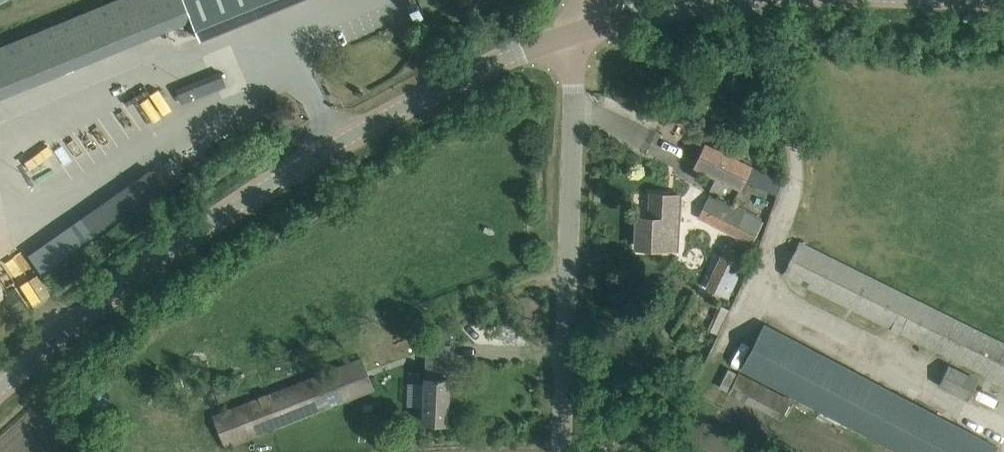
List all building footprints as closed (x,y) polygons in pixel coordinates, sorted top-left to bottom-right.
[(192,19),(201,40),(299,0),(185,0),(192,19)] [(752,166),(705,143),(694,165),(741,188),(752,166)] [(155,166),(75,226),(89,244),(169,184),(155,166)] [(770,190),(776,175),(763,170),(757,184),(770,190)] [(752,245),(764,221),(710,193),(697,217),(752,245)] [(640,218),(638,247),(676,249),(679,195),(662,194),(662,199),(650,199),(650,218),(640,218)] [(784,274),(1003,384),(1003,344),(800,242),(784,274)] [(748,255),(735,248),(731,257),(736,259),(733,266),(741,270),(748,255)] [(32,304),(50,293),(39,274),(20,285),(32,304)] [(720,305),(707,330),(719,335),(732,311),(720,305)] [(764,324),(741,368),(901,451),(995,451),(998,447),(764,324)] [(450,360),(451,344),(426,343),(423,421),(448,422),(450,379),(444,379),(445,360),(450,360)] [(361,359),(213,416),(225,448),(373,390),(361,359)] [(977,381),(948,366),(939,385),(968,399),(977,381)] [(781,420),(792,398),(738,372),(728,393),(781,420)]
